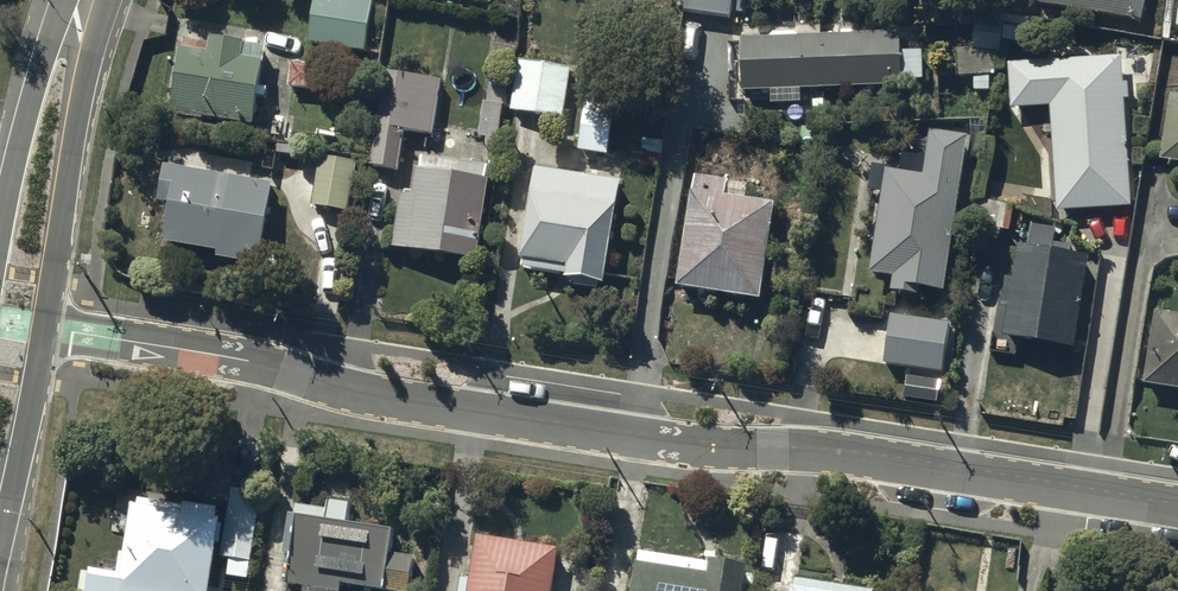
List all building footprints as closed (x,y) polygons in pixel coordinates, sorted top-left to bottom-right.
[(306,39),(367,48),(373,0),(312,0),(306,39)] [(735,0),(689,0),(688,18),(732,23),(735,0)] [(1141,16),(1144,0),(1049,0),(1141,16)] [(1002,16),(970,16),(970,44),(955,44),(955,72),(975,72),(975,87),(993,87),(993,72),(994,72),(994,48),(1002,48),(1002,16)] [(898,27),(741,34),(741,86),(902,81),(901,75),(922,75),(921,47),(899,48),(898,27)] [(208,46),(180,42),(172,99),(175,99),(174,109),(252,120),(256,92),(265,93),(266,82),(259,81),(264,41),(242,38),(242,34),(210,30),(208,46)] [(1121,52),(1008,60),(1011,104),(1049,101),(1056,206),(1131,201),(1121,52)] [(570,62),(517,55),(511,106),(563,113),(570,62)] [(320,61),(291,59),(288,84),(318,87),(320,61)] [(439,81),(385,73),(371,167),(398,171),(404,131),(431,135),(439,81)] [(1169,87),(1158,155),(1177,158),(1177,88),(1169,87)] [(616,100),(583,96),(577,148),(610,151),(616,100)] [(502,99),(483,97),(479,133),(486,134),(485,143),(497,144),(502,99)] [(967,130),(930,125),(925,169),(885,165),(871,267),(893,269),(891,285),(906,287),(907,280),(943,285),(967,130)] [(488,162),(420,150),(413,189),(402,187),(393,239),(475,253),(488,174),(486,174),(488,162)] [(356,157),(319,152),(313,201),(350,206),(356,157)] [(270,179),(163,160),(156,196),(169,199),(163,235),(216,245),(215,251),(256,258),(270,179)] [(727,175),(694,170),(676,279),(760,292),(773,196),(725,190),(727,175)] [(619,188),(534,175),(519,264),(523,264),(521,275),(604,288),(619,188)] [(1012,201),(983,197),(982,203),(978,203),(976,219),(984,221),(982,234),(1000,237),(1001,224),(1009,225),(1012,201)] [(1088,249),(1017,240),(1013,273),(1004,271),(1000,301),(1007,302),(1003,331),(1076,341),(1088,249)] [(1154,305),(1144,378),(1177,383),(1177,309),(1154,305)] [(949,318),(890,311),(884,361),(942,369),(949,318)] [(262,488),(230,484),(220,554),(253,558),(262,488)] [(84,590),(206,590),(221,503),(132,488),(118,567),(89,562),(84,590)] [(295,499),(287,580),(303,582),(302,590),(339,590),(341,578),(381,583),(381,586),(409,590),(413,553),(389,550),(392,524),(350,519),(352,493),(328,491),(326,503),(295,499)] [(476,530),(470,574),(460,572),(457,590),(550,590),(557,543),(476,530)] [(745,558),(710,552),(709,557),(636,546),(629,590),(740,590),(745,558)] [(793,574),(790,590),(875,590),(875,586),(793,574)]
